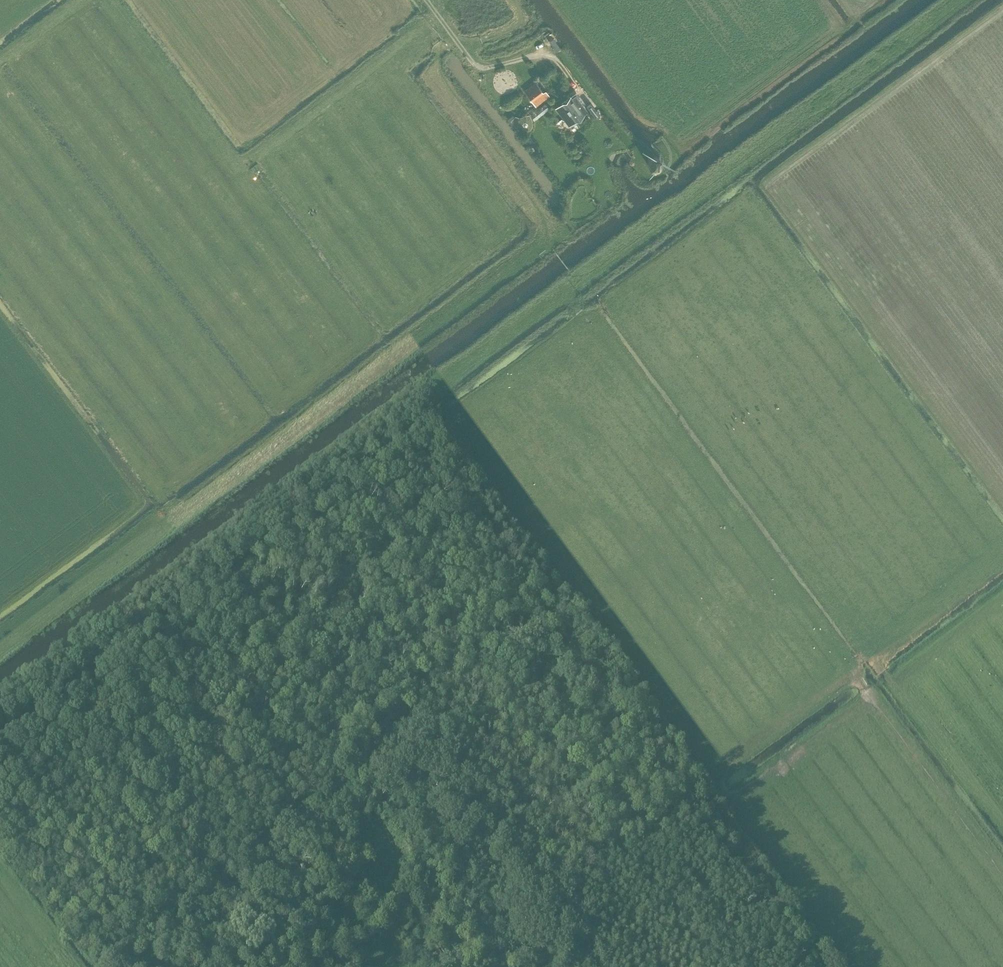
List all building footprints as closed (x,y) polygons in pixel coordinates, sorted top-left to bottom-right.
[(536,82),(525,90),(536,106),(547,97),(536,82)] [(599,112),(592,102),(585,107),(576,95),(572,98),(571,96),(556,107),(569,126),(578,119),(579,120),(583,117),(582,116),(588,111),(593,117),(599,112)] [(546,103),(538,109),(542,114),(550,108),(546,103)] [(603,103),(597,108),(604,116),(610,111),(603,103)] [(515,116),(511,120),(515,126),(517,127),(523,131),(529,130),(531,125),(531,124),(531,122),(531,119),(530,117),(529,116),(529,115),(528,115),(527,115),(526,115),(520,118),(519,118),(515,116)] [(648,164),(652,168),(658,169),(662,166),(664,160),(660,155),(654,153),(649,158),(648,164)]
